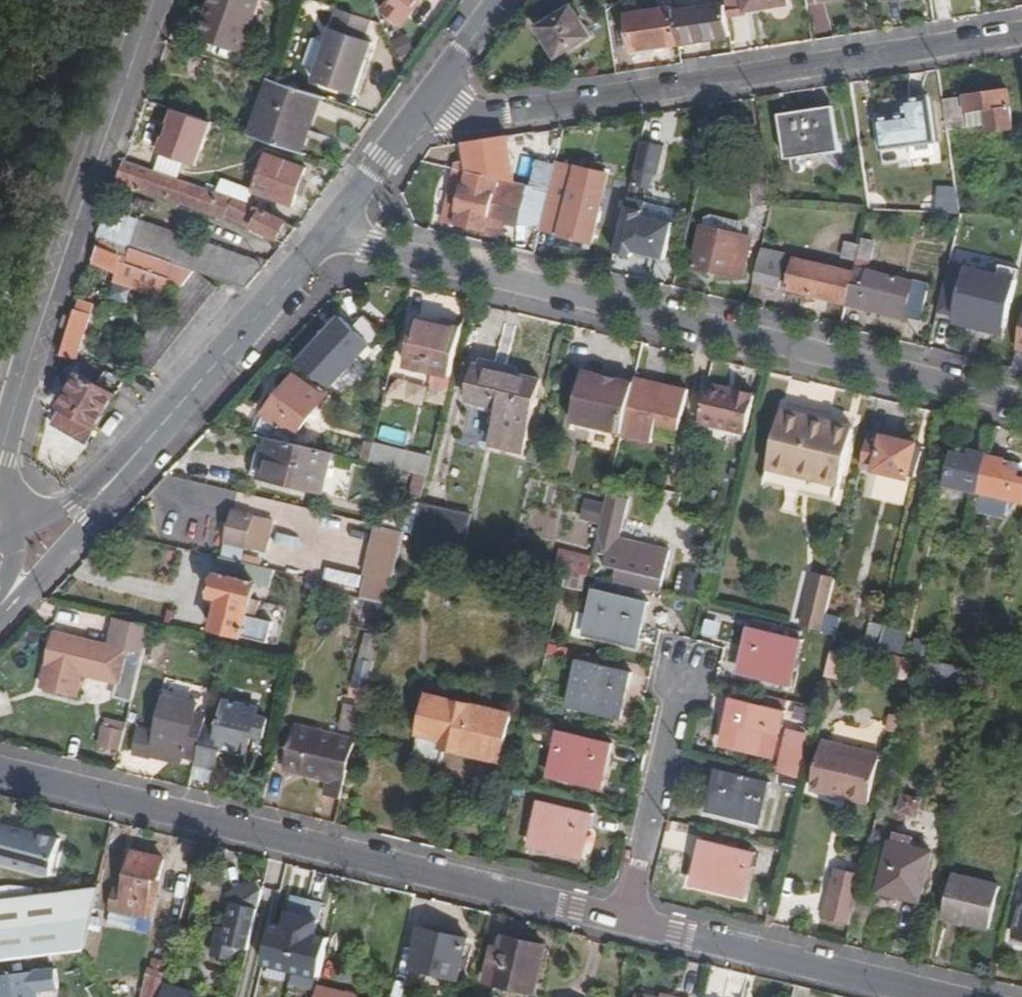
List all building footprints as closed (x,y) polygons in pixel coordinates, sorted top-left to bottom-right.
[(257,0),(210,0),(196,36),(239,51),(257,0)] [(398,23),(416,0),(389,0),(392,2),(384,12),(398,23)] [(727,11),(772,5),(772,0),(725,0),(726,8),(727,11)] [(674,11),(673,6),(628,15),(634,49),(678,42),(674,11)] [(368,19),(336,7),(311,79),(352,93),(370,41),(362,38),(368,19)] [(674,11),(678,42),(731,38),(727,11),(726,8),(674,11)] [(537,31),(555,59),(588,40),(570,10),(537,31)] [(555,59),(537,31),(530,35),(548,63),(555,59)] [(263,59),(258,74),(269,78),(273,80),(279,64),(263,59)] [(273,80),(269,78),(248,135),(292,150),(313,93),(273,80)] [(1010,89),(944,99),(949,129),(990,123),(991,129),(1015,126),(1010,89)] [(878,121),(883,150),(938,140),(931,96),(905,101),(907,116),(878,121)] [(782,115),(789,159),(795,158),(798,175),(799,178),(801,180),(803,180),(805,178),(806,175),(803,157),(841,151),(835,107),(782,115)] [(146,157),(166,164),(180,123),(160,116),(146,157)] [(527,199),(491,191),(484,189),(490,164),(492,163),(494,160),(491,138),(465,142),(467,160),(469,172),(457,227),(457,228),(488,234),(491,221),(520,228),(527,199)] [(643,139),(630,180),(654,188),(668,147),(643,139)] [(198,175),(195,185),(224,196),(246,204),(247,201),(268,208),(270,199),(290,206),(303,168),(263,154),(249,193),(198,175)] [(122,158),(115,181),(221,219),(223,214),(282,243),(284,241),(293,229),(224,196),(195,185),(122,158)] [(469,172),(467,160),(456,161),(445,224),(457,227),(469,172)] [(558,164),(542,230),(557,234),(573,167),(558,164)] [(608,173),(579,166),(563,236),(592,243),(608,173)] [(491,191),(527,199),(530,187),(494,180),(491,191)] [(628,198),(615,252),(634,257),(635,252),(667,259),(675,223),(644,216),(647,202),(628,198)] [(869,201),(871,210),(879,211),(877,200),(869,201)] [(949,203),(951,214),(962,215),(960,202),(949,203)] [(765,234),(768,219),(756,216),(752,232),(765,234)] [(139,220),(130,247),(172,262),(199,271),(245,288),(265,263),(139,220)] [(491,221),(488,234),(488,235),(517,242),(520,228),(491,221)] [(961,222),(952,258),(969,262),(977,226),(961,222)] [(695,268),(733,277),(733,276),(743,278),(748,260),(737,257),(742,239),(704,230),(695,268)] [(109,240),(99,236),(92,259),(115,267),(120,252),(106,247),(109,240)] [(863,240),(862,245),(859,259),(872,262),(876,243),(863,240)] [(859,259),(862,245),(849,242),(845,258),(858,262),(859,259)] [(167,278),(172,262),(130,247),(125,263),(167,278)] [(782,256),(762,252),(754,283),(781,289),(791,250),(784,249),(782,256)] [(790,291),(848,305),(855,274),(798,261),(790,291)] [(930,287),(856,269),(855,274),(848,305),(921,322),(930,287)] [(218,290),(199,271),(122,353),(143,371),(218,290)] [(1001,315),(999,321),(1010,323),(1016,296),(977,287),(971,308),(1001,315)] [(59,354),(74,359),(88,314),(73,309),(59,354)] [(387,333),(363,314),(352,327),(341,319),(317,350),(345,373),(370,342),(376,346),(387,333)] [(449,321),(448,329),(463,333),(465,325),(449,321)] [(409,368),(452,378),(463,333),(448,329),(419,323),(409,368)] [(477,360),(475,367),(512,376),(509,367),(477,360)] [(59,407),(94,427),(120,383),(84,362),(59,407)] [(538,383),(512,376),(475,367),(466,405),(498,413),(490,449),(520,457),(538,383)] [(622,436),(634,385),(615,380),(614,382),(602,379),(602,377),(583,372),(571,423),(622,436)] [(271,440),(291,445),(325,400),(295,376),(267,411),(255,435),(271,440)] [(634,385),(622,436),(649,443),(653,426),(676,432),(686,391),(635,378),(634,385)] [(406,399),(408,380),(390,379),(388,397),(406,399)] [(709,392),(700,424),(719,429),(724,412),(736,415),(740,400),(709,392)] [(780,411),(778,421),(830,435),(832,425),(780,411)] [(766,467),(838,485),(853,430),(832,425),(830,435),(778,421),(766,467)] [(860,470),(905,480),(915,448),(881,440),(880,442),(868,438),(860,470)] [(291,445),(271,440),(265,458),(260,457),(253,475),(324,495),(337,457),(291,445)] [(365,446),(361,463),(369,465),(374,448),(365,446)] [(943,487),(977,495),(986,458),(969,454),(967,461),(951,458),(943,487)] [(986,458),(977,495),(1021,506),(1021,485),(1014,483),(1017,473),(1001,469),(1002,462),(986,458)] [(838,485),(766,467),(764,484),(834,501),(838,485)] [(420,505),(412,537),(464,549),(472,517),(420,505)] [(232,516),(224,547),(245,552),(252,521),(232,516)] [(604,568),(662,582),(670,553),(601,536),(596,552),(607,555),(604,568)] [(560,547),(554,568),(589,576),(594,556),(560,547)] [(275,574),(221,562),(212,602),(219,604),(212,633),(243,641),(256,589),(272,592),(275,574)] [(327,566),(323,578),(360,588),(363,576),(327,566)] [(388,608),(395,578),(380,575),(373,605),(388,608)] [(821,630),(833,580),(814,576),(801,625),(821,630)] [(626,653),(628,647),(635,648),(645,607),(597,594),(585,643),(626,653)] [(44,674),(78,683),(79,678),(115,688),(114,692),(134,697),(150,629),(108,619),(107,624),(113,626),(108,649),(54,636),(44,674)] [(380,641),(385,623),(375,620),(370,638),(380,641)] [(877,649),(899,654),(904,634),(882,628),(877,649)] [(738,673),(744,675),(743,682),(784,692),(795,642),(747,631),(738,673)] [(862,648),(850,645),(849,652),(860,654),(862,648)] [(882,652),(862,648),(860,654),(880,659),(882,652)] [(846,659),(828,655),(822,680),(840,684),(846,659)] [(609,724),(610,717),(617,719),(627,679),(579,667),(567,713),(609,724)] [(78,683),(44,674),(39,690),(74,700),(78,683)] [(134,697),(114,692),(111,702),(132,707),(134,697)] [(440,769),(444,753),(497,764),(510,718),(428,698),(414,763),(440,769)] [(152,752),(196,763),(204,731),(210,705),(205,704),(201,721),(194,719),(197,708),(165,699),(156,736),(140,733),(133,759),(150,763),(152,752)] [(722,743),(728,745),(727,751),(769,762),(779,716),(731,704),(722,743)] [(218,735),(204,731),(196,763),(196,767),(216,772),(220,751),(235,754),(251,745),(253,737),(264,739),(268,722),(256,719),(258,713),(225,705),(218,735)] [(103,723),(102,729),(125,735),(127,729),(103,723)] [(97,749),(120,755),(125,735),(102,729),(97,749)] [(326,799),(341,802),(355,744),(294,729),(284,771),(330,781),(326,799)] [(591,794),(593,788),(599,789),(610,749),(561,737),(551,783),(591,794)] [(248,758),(251,745),(235,754),(248,758)] [(819,745),(810,782),(828,786),(826,794),(866,804),(877,759),(819,745)] [(183,760),(152,752),(151,757),(182,765),(183,760)] [(711,823),(753,833),(763,786),(715,774),(706,815),(712,817),(711,823)] [(828,786),(810,782),(809,790),(826,794),(828,786)] [(27,805),(6,800),(4,806),(25,811),(27,805)] [(582,860),(592,819),(545,807),(532,854),(572,864),(574,857),(582,860)] [(744,875),(748,857),(701,845),(691,886),(699,888),(698,895),(738,905),(744,875)] [(932,858),(892,847),(878,903),(885,908),(897,908),(899,900),(920,906),(932,858)] [(149,918),(162,864),(131,856),(121,898),(114,896),(111,909),(118,911),(116,915),(142,922),(143,917),(149,918)] [(756,860),(748,857),(744,875),(753,876),(756,860)] [(821,920),(849,927),(863,870),(835,863),(821,920)] [(997,889),(952,879),(942,920),(987,931),(997,889)] [(222,953),(254,958),(265,886),(232,882),(222,953)] [(44,893),(44,899),(10,902),(8,889),(0,890),(0,963),(82,954),(86,935),(99,886),(44,893)] [(319,937),(328,904),(285,893),(266,968),(320,982),(331,940),(319,937)] [(1013,938),(1021,941),(1021,902),(1013,938)] [(418,932),(409,971),(456,983),(465,943),(418,932)] [(534,995),(544,950),(496,938),(486,983),(534,995)] [(163,986),(160,986),(165,965),(151,961),(143,996),(160,996),(163,986)] [(40,995),(60,992),(57,967),(0,975),(0,996),(40,996),(40,995)] [(295,982),(261,974),(256,996),(292,996),(295,982)] [(164,983),(163,986),(160,996),(190,996),(192,990),(164,983)]
